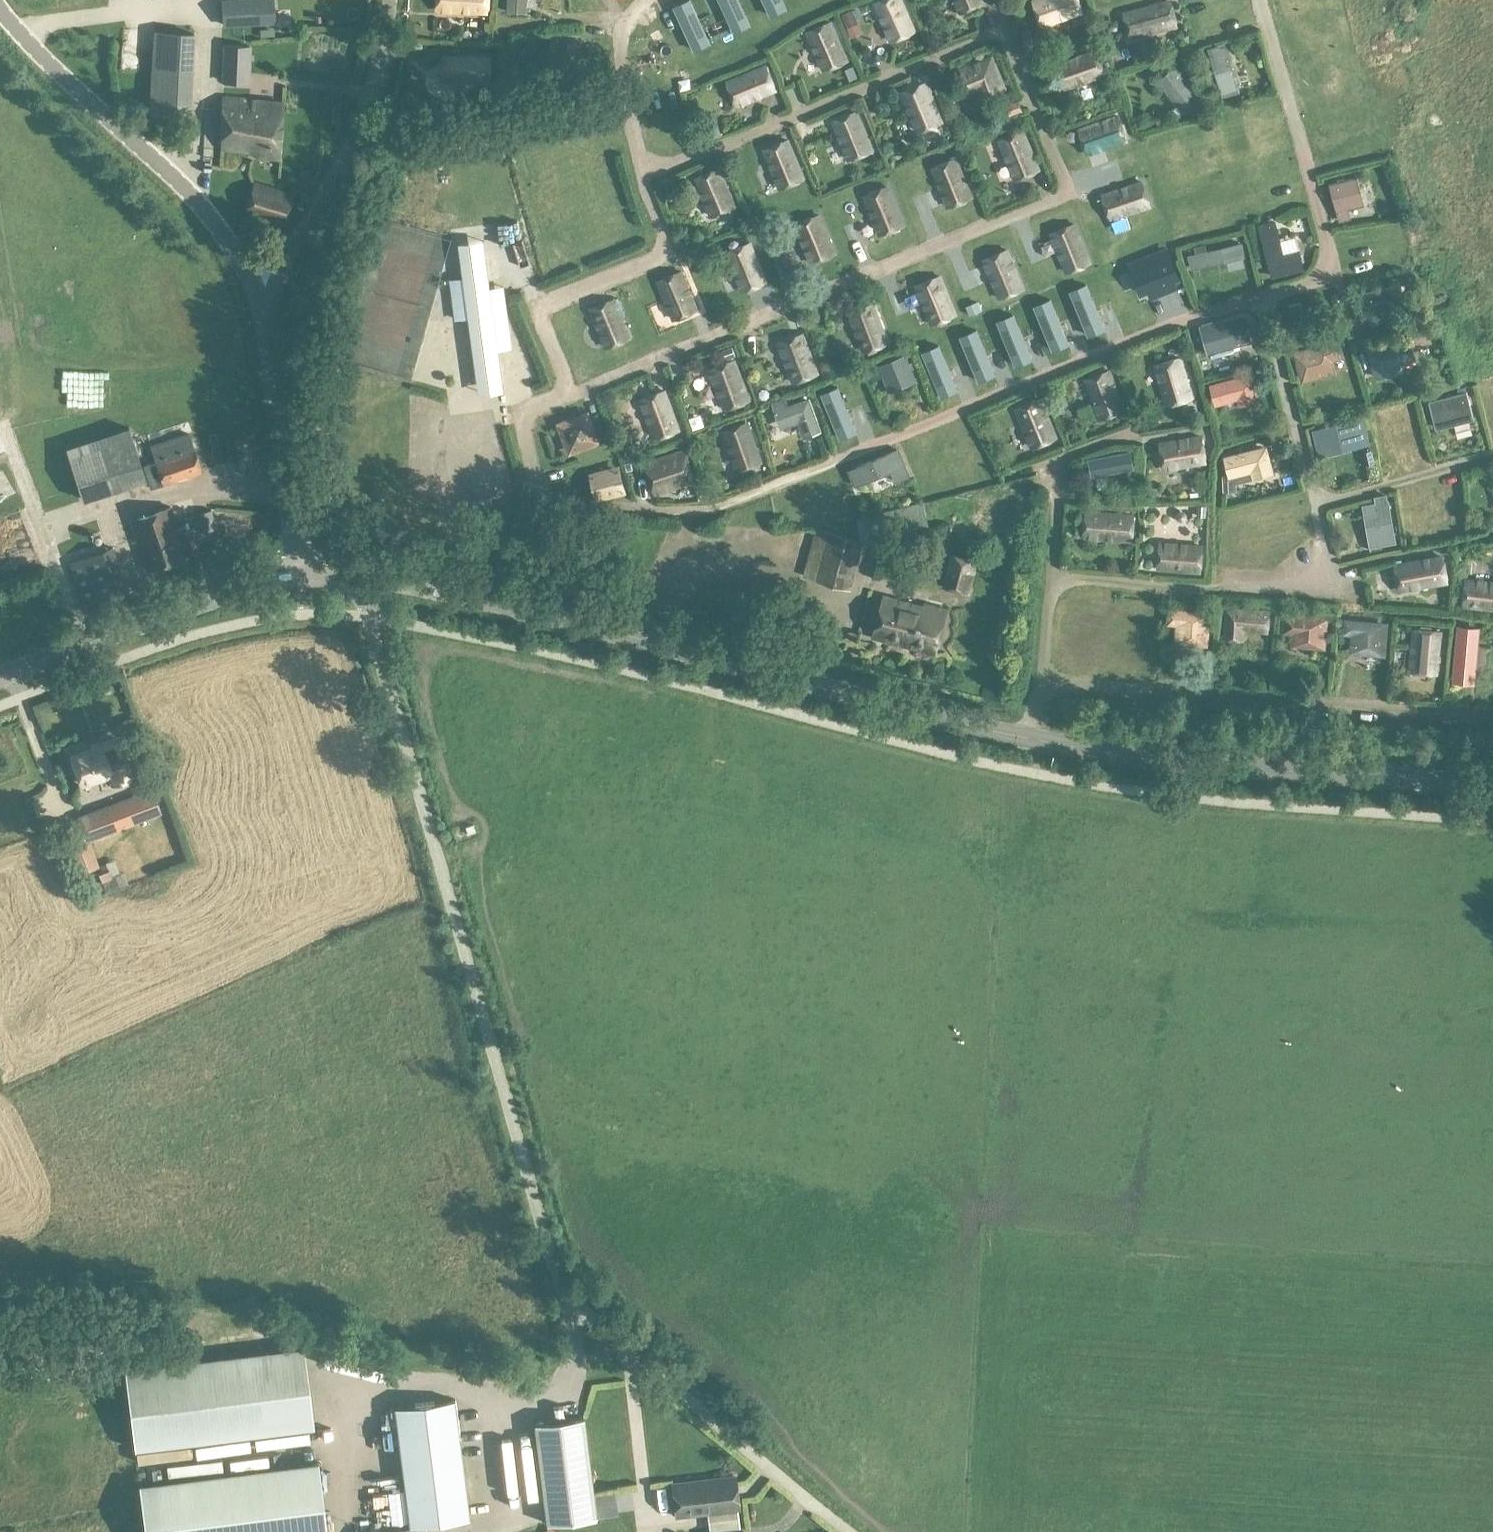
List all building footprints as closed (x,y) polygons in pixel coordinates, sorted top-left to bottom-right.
[(224,25),(274,22),(273,10),(261,11),(261,0),(234,0),(223,1),(224,25)] [(440,9),(486,12),(487,0),(440,0),(440,9)] [(506,16),(525,15),(525,0),(506,0),(506,16)] [(674,5),(694,51),(712,43),(692,0),(686,0),(674,5)] [(735,31),(752,24),(741,0),(721,0),(735,31)] [(768,15),(785,8),(782,0),(761,0),(768,15)] [(872,3),(889,43),(896,40),(896,41),(911,35),(911,34),(917,31),(904,0),(877,0),(872,3)] [(959,15),(965,12),(965,13),(981,7),(980,6),(987,3),(986,0),(952,0),(959,15)] [(1042,28),(1084,13),(1079,0),(1032,0),(1042,28)] [(1121,12),(1122,17),(1121,17),(1126,36),(1127,36),(1129,41),(1178,28),(1176,23),(1178,23),(1172,3),(1171,3),(1170,0),(1165,0),(1121,12)] [(1232,0),(1201,0),(1203,8),(1232,0)] [(842,13),(847,28),(859,23),(854,9),(842,13)] [(810,29),(804,32),(821,72),(828,70),(828,71),(844,65),(844,63),(850,61),(833,20),(826,22),(825,22),(810,28),(810,29)] [(1029,29),(1021,33),(1025,44),(1034,41),(1029,29)] [(193,33),(153,30),(149,110),(188,114),(193,33)] [(550,57),(546,75),(590,84),(594,66),(574,62),(579,39),(561,35),(561,36),(554,36),(551,52),(557,53),(556,59),(550,57)] [(1225,43),(1208,48),(1223,97),(1240,92),(1225,43)] [(225,46),(224,82),(236,82),(236,70),(248,71),(249,47),(225,46)] [(1097,48),(1054,63),(1064,92),(1106,77),(1097,48)] [(993,54),(959,68),(971,99),(976,97),(978,102),(1008,90),(993,54)] [(439,60),(439,77),(441,77),(441,83),(490,84),(490,78),(491,63),(490,63),(490,56),(466,55),(441,55),(441,60),(439,60)] [(766,64),(725,80),(727,87),(733,102),(737,109),(777,93),(776,86),(776,84),(770,69),(769,69),(766,64)] [(1176,65),(1154,83),(1162,92),(1165,89),(1184,114),(1203,99),(1176,65)] [(853,66),(845,69),(850,80),(858,77),(853,66)] [(927,81),(899,92),(915,134),(944,122),(927,81)] [(224,98),(221,134),(220,149),(257,152),(257,157),(279,159),(283,102),(224,98)] [(1010,116),(1023,110),(1018,99),(1005,104),(1010,116)] [(858,109),(830,121),(847,162),(875,150),(858,109)] [(1119,114),(1076,129),(1086,157),(1129,142),(1119,114)] [(1025,129),(996,141),(1013,182),(1042,169),(1025,129)] [(789,137),(761,149),(778,191),(807,179),(789,137)] [(958,156),(930,168),(947,209),(975,197),(958,156)] [(721,165),(693,178),(710,219),(738,207),(721,165)] [(1143,179),(1100,193),(1110,222),(1152,208),(1143,179)] [(255,182),(244,215),(284,227),(294,194),(255,182)] [(889,185),(861,196),(878,237),(906,226),(889,185)] [(1385,190),(1339,203),(1344,222),(1351,220),(1353,227),(1381,220),(1378,212),(1390,209),(1385,190)] [(821,212),(792,225),(809,265),(838,254),(821,212)] [(1276,220),(1258,224),(1272,278),(1305,270),(1300,250),(1284,253),(1276,220)] [(1076,222),(1047,233),(1065,275),(1093,263),(1076,222)] [(752,241),(724,252),(741,294),(769,282),(752,241)] [(1196,253),(1188,255),(1191,270),(1246,257),(1243,242),(1208,250),(1206,244),(1194,246),(1196,253)] [(1009,248),(981,260),(998,300),(1026,289),(1009,248)] [(1179,279),(1167,249),(1129,264),(1141,294),(1148,291),(1174,281),(1179,279)] [(490,288),(486,260),(474,262),(463,263),(464,277),(449,280),(454,316),(469,314),(474,349),(478,382),(502,379),(498,350),(512,348),(506,303),(505,300),(492,302),(490,288)] [(683,269),(655,281),(672,322),(700,310),(683,269)] [(942,274),(913,285),(930,327),(958,315),(942,274)] [(1087,283),(1069,291),(1085,327),(1102,320),(1087,283)] [(1401,283),(1358,294),(1365,325),(1385,320),(1383,310),(1406,304),(1401,283)] [(616,296),(587,308),(605,349),(633,338),(616,296)] [(1051,298),(1033,305),(1049,342),(1067,334),(1051,298)] [(875,302),(846,312),(862,354),(891,344),(875,302)] [(968,315),(981,310),(978,302),(965,307),(968,315)] [(1300,302),(1289,305),(1296,332),(1308,330),(1305,319),(1313,318),(1310,308),(1302,309),(1300,302)] [(1014,312),(996,320),(1012,357),(1030,349),(1014,312)] [(1213,321),(1199,325),(1208,355),(1253,342),(1245,315),(1214,324),(1213,321)] [(977,328),(959,335),(975,372),(993,365),(977,328)] [(805,332),(776,343),(791,385),(820,374),(805,332)] [(1336,339),(1293,351),(1302,383),(1337,373),(1334,361),(1342,359),(1336,339)] [(1411,339),(1368,351),(1376,379),(1395,374),(1393,367),(1417,360),(1411,339)] [(940,344),(922,351),(937,388),(955,381),(940,344)] [(913,378),(906,352),(877,359),(884,386),(913,378)] [(1157,363),(1151,365),(1164,407),(1171,405),(1171,406),(1188,401),(1188,400),(1193,398),(1180,355),(1175,357),(1175,356),(1156,362),(1157,363)] [(736,359),(707,369),(723,411),(752,400),(736,359)] [(1107,371),(1083,381),(1098,419),(1122,410),(1107,371)] [(1253,373),(1209,384),(1215,406),(1237,399),(1239,406),(1260,401),(1253,373)] [(838,385),(821,393),(836,430),(854,422),(838,385)] [(667,388),(637,398),(653,441),(682,430),(667,388)] [(1467,391),(1429,401),(1436,429),(1474,420),(1467,391)] [(785,398),(771,403),(781,429),(798,423),(803,437),(822,430),(810,397),(788,405),(785,398)] [(1038,400),(1014,410),(1030,448),(1054,438),(1038,400)] [(588,411),(554,423),(567,456),(601,443),(588,411)] [(1360,419),(1313,431),(1317,447),(1364,435),(1360,419)] [(749,421),(720,431),(735,472),(763,462),(749,421)] [(130,426),(66,447),(83,501),(147,480),(130,426)] [(155,461),(142,465),(151,489),(203,472),(189,433),(150,445),(155,461)] [(1202,434),(1157,442),(1163,472),(1208,464),(1202,434)] [(1268,444),(1223,455),(1228,476),(1229,493),(1238,490),(1236,483),(1252,479),(1275,473),(1268,444)] [(900,448),(847,470),(855,487),(891,472),(896,483),(911,476),(900,448)] [(1365,465),(1374,463),(1371,449),(1362,451),(1365,465)] [(683,450),(643,463),(653,494),(693,480),(683,450)] [(1128,456),(1087,464),(1090,481),(1131,474),(1128,456)] [(616,470),(587,478),(592,496),(621,489),(616,470)] [(0,483),(0,496),(8,495),(6,482),(0,483)] [(1122,503),(1131,503),(1130,489),(1121,490),(1122,503)] [(1376,513),(1364,515),(1369,547),(1397,543),(1390,500),(1388,500),(1387,494),(1374,496),(1375,502),(1374,502),(1376,513)] [(1197,505),(1197,516),(1205,516),(1205,505),(1197,505)] [(171,507),(131,520),(147,569),(188,556),(187,554),(194,551),(186,525),(178,528),(171,507)] [(1085,509),(1082,539),(1133,543),(1135,513),(1085,509)] [(210,510),(195,513),(200,535),(214,531),(210,510)] [(1159,540),(1156,572),(1201,575),(1204,544),(1159,540)] [(113,546),(69,563),(85,609),(130,592),(113,546)] [(949,554),(941,588),(944,589),(964,594),(964,593),(970,595),(978,561),(973,560),(974,559),(955,554),(954,555),(949,554)] [(1442,557),(1397,564),(1401,588),(1446,581),(1442,557)] [(1466,579),(1463,604),(1492,607),(1492,582),(1466,579)] [(885,596),(874,637),(935,654),(947,609),(924,604),(924,606),(885,596)] [(1225,606),(1223,638),(1246,640),(1246,632),(1269,634),(1271,609),(1225,606)] [(1168,607),(1167,625),(1176,625),(1174,644),(1209,647),(1212,611),(1168,607)] [(1283,613),(1282,634),(1291,635),(1290,647),(1325,650),(1328,617),(1283,613)] [(1344,618),(1343,635),(1350,635),(1349,654),(1386,657),(1389,622),(1344,618)] [(1447,680),(1475,680),(1477,622),(1448,621),(1447,680)] [(1404,625),(1403,638),(1413,638),(1411,668),(1441,671),(1442,657),(1443,645),(1445,645),(1446,638),(1444,637),(1444,628),(1404,625)] [(94,748),(72,757),(83,784),(97,779),(98,781),(111,776),(114,783),(129,778),(126,770),(128,769),(124,759),(125,758),(124,755),(123,756),(116,738),(100,744),(100,746),(98,747),(99,749),(95,750),(94,748)] [(78,818),(86,841),(87,841),(162,813),(153,789),(78,818)] [(86,843),(66,851),(74,872),(94,865),(86,843)] [(303,1345),(124,1368),(135,1450),(314,1426),(303,1345)] [(411,1525),(426,1523),(470,1517),(455,1398),(396,1406),(411,1524),(411,1525)] [(585,1416),(536,1422),(549,1523),(597,1517),(585,1416)] [(139,1482),(145,1531),(327,1531),(318,1460),(139,1482)] [(737,1474),(674,1482),(678,1516),(741,1508),(737,1474)] [(411,1524),(362,1531),(428,1531),(426,1523),(411,1525),(411,1524)]
